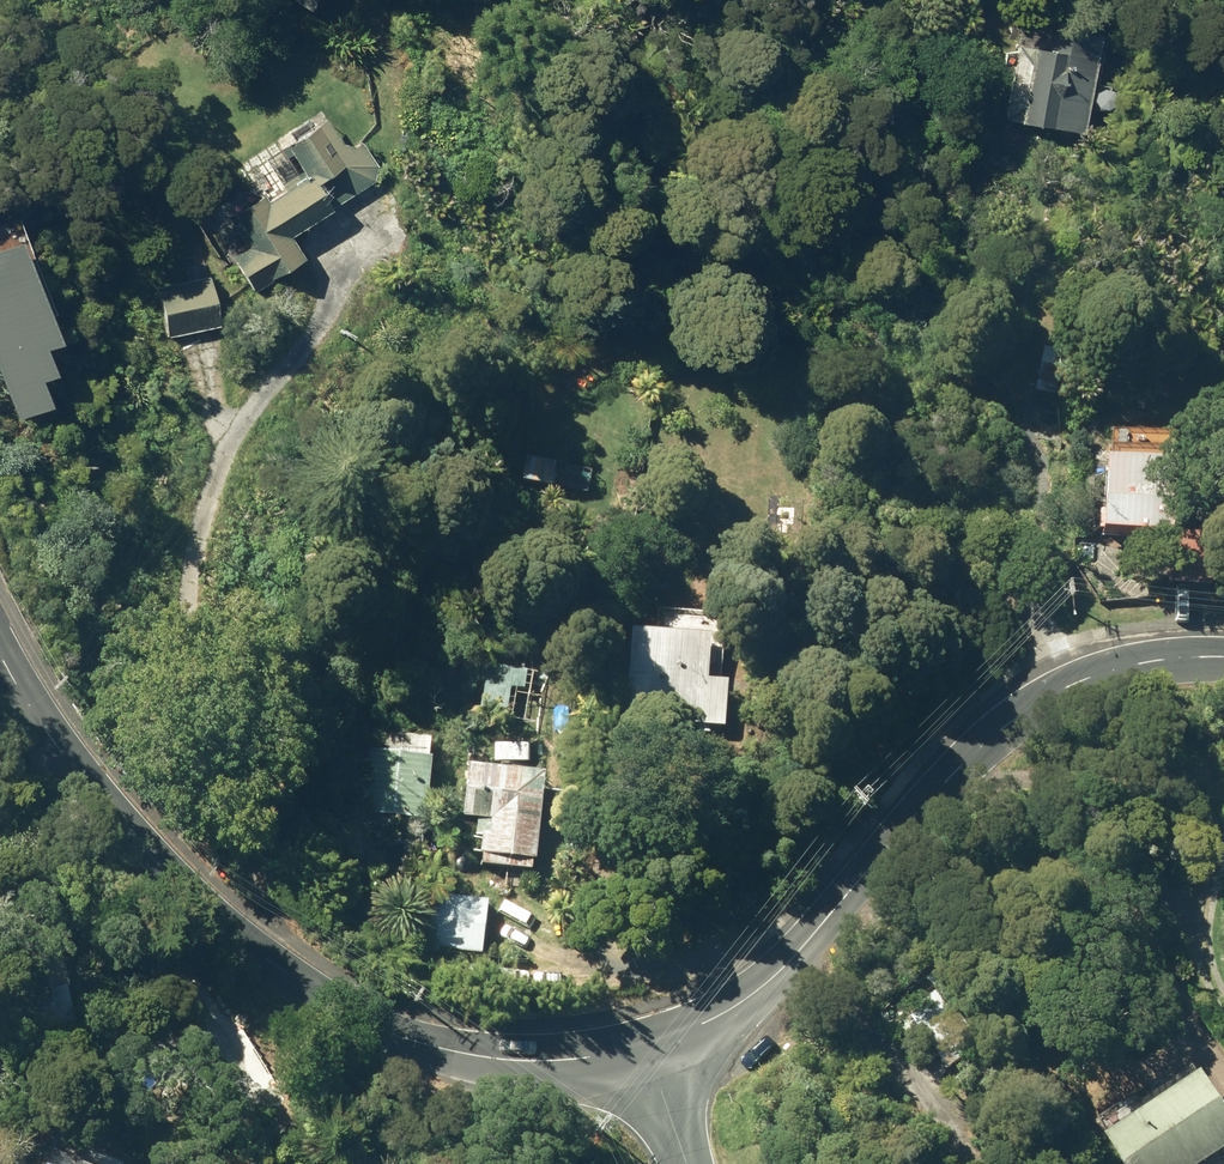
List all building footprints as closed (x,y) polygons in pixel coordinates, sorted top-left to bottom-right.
[(305,15),(314,0),(279,0),(305,15)] [(1013,123),(1075,131),(1088,33),(1049,27),(1046,50),(1024,46),(1013,123)] [(222,258),(244,291),(294,259),(279,236),(372,174),(357,151),(334,144),(316,119),(275,145),(295,175),(256,201),(252,194),(218,216),(238,247),(222,258)] [(205,234),(214,248),(228,238),(218,225),(205,234)] [(12,424),(41,413),(31,389),(46,384),(36,358),(49,353),(10,251),(0,254),(0,394),(12,424)] [(148,288),(159,339),(211,328),(200,276),(148,288)] [(1031,390),(1052,393),(1060,350),(1040,346),(1031,390)] [(629,415),(647,417),(648,404),(630,403),(629,415)] [(518,483),(547,488),(552,461),(522,456),(518,483)] [(1093,531),(1165,537),(1170,464),(1098,459),(1093,531)] [(552,488),(584,493),(588,471),(556,465),(552,488)] [(1164,584),(1197,585),(1198,542),(1166,541),(1164,584)] [(619,724),(700,727),(703,635),(622,631),(619,724)] [(476,719),(528,726),(535,672),(482,665),(476,719)] [(492,764),(528,764),(528,742),(493,743),(492,764)] [(398,849),(415,849),(417,819),(420,819),(423,759),(357,754),(355,835),(398,838),(398,849)] [(472,857),(475,858),(474,868),(527,873),(535,777),(459,770),(454,820),(469,821),(469,839),(474,840),(472,857)] [(424,948),(479,953),(485,902),(429,896),(424,948)] [(15,972),(35,1037),(70,1026),(60,992),(62,991),(46,937),(16,946),(22,969),(15,972)] [(1115,1163),(1198,1163),(1223,1146),(1223,1120),(1192,1074),(1096,1138),(1115,1163)]
